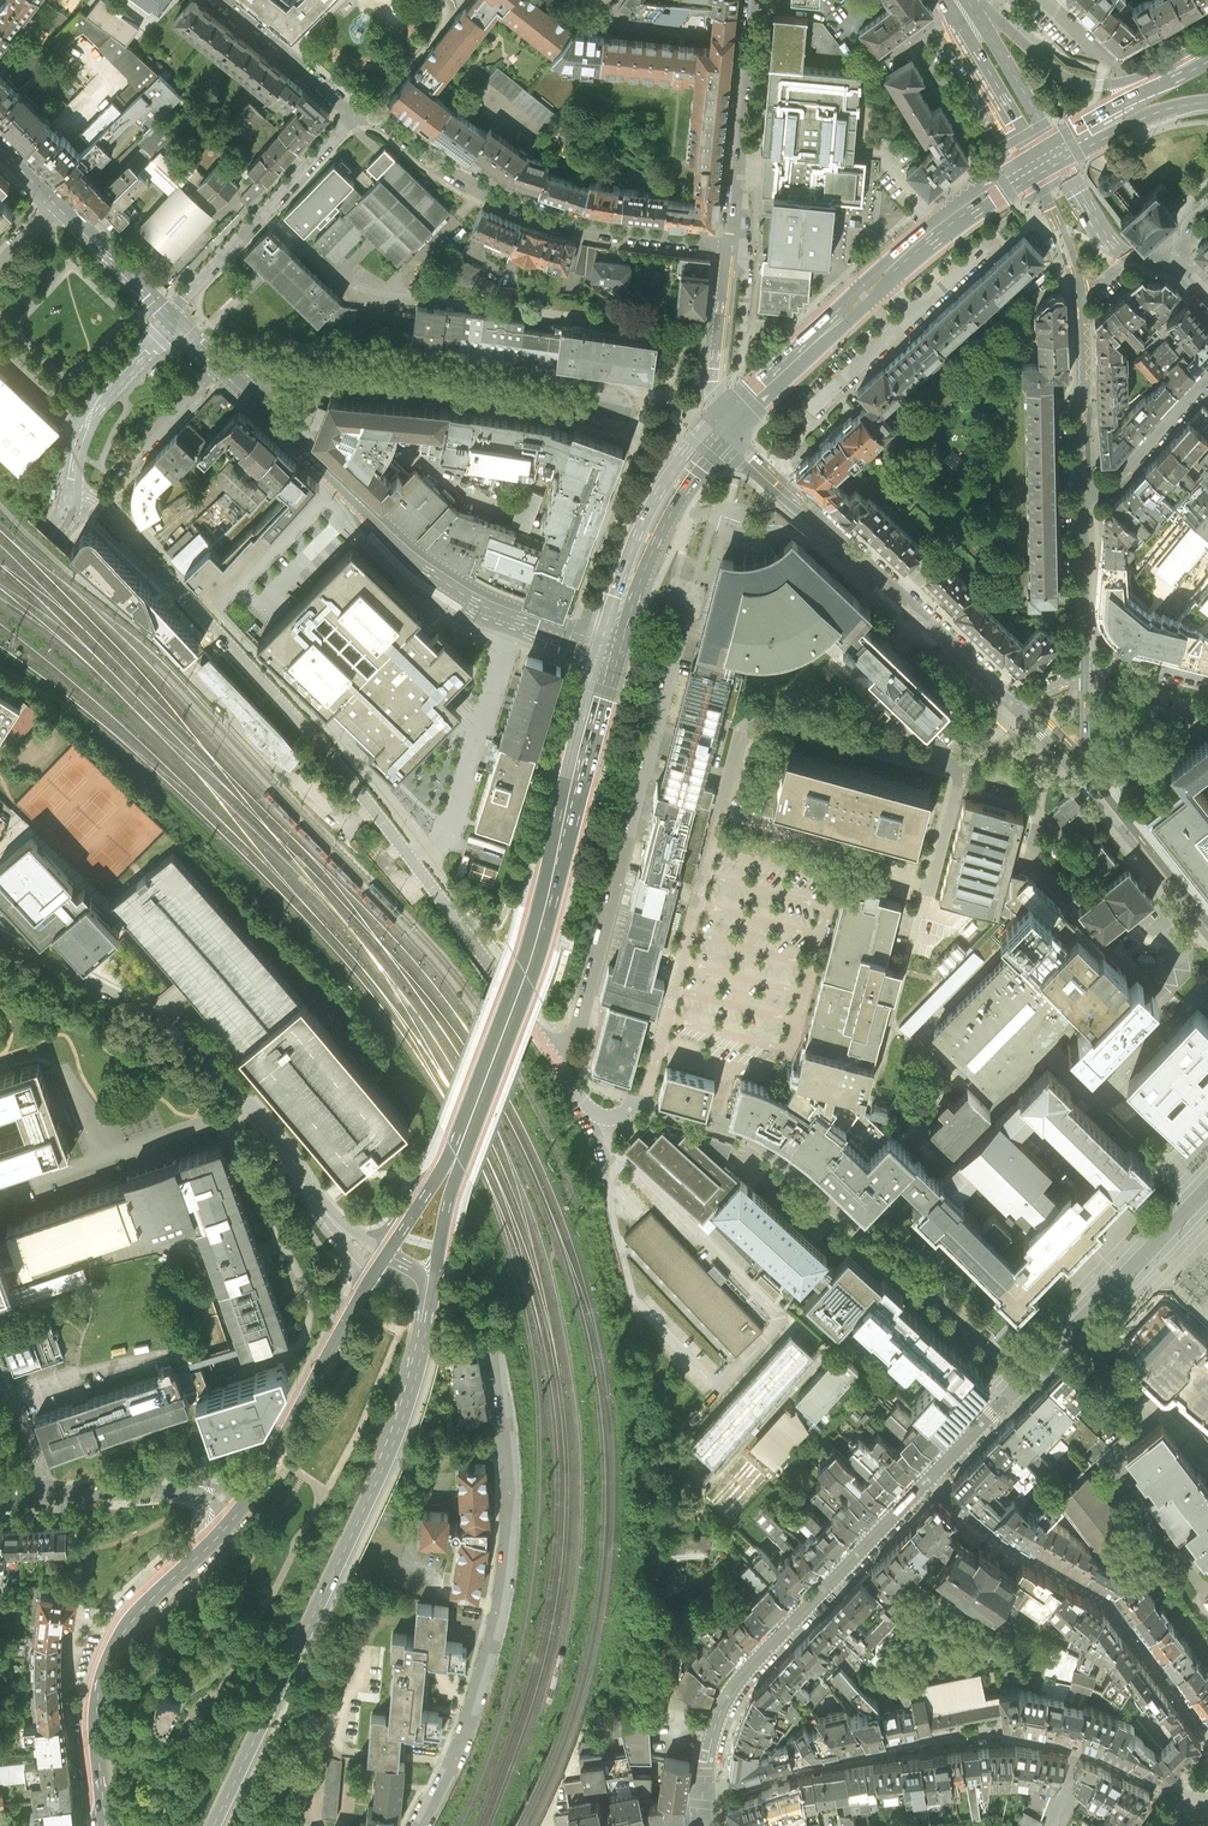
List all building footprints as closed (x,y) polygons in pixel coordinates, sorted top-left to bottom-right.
[(12,35),(38,0),(7,0),(5,2),(0,9),(0,26),(12,35)] [(126,46),(139,29),(117,13),(118,11),(104,0),(99,0),(86,17),(111,35),(126,46)] [(160,11),(168,0),(146,0),(160,11)] [(258,9),(265,0),(241,0),(256,12),(258,9)] [(258,9),(263,13),(268,17),(266,20),(292,41),(314,18),(292,0),(265,0),(258,9)] [(314,18),(333,0),(292,0),(314,18)] [(487,26),(497,13),(498,11),(484,0),(477,0),(468,11),(466,10),(461,16),(459,15),(457,17),(455,20),(456,22),(441,40),(463,57),(487,26)] [(464,9),(473,0),(455,0),(464,9)] [(524,34),(543,10),(535,4),(536,2),(533,0),(484,0),(498,11),(497,13),(524,34)] [(619,10),(630,18),(643,0),(626,0),(619,10)] [(712,10),(714,10),(735,12),(736,0),(713,0),(712,10)] [(890,8),(907,31),(917,23),(932,12),(923,0),(885,0),(890,8)] [(1076,8),(1084,0),(1068,0),(1076,8)] [(1076,8),(1084,16),(1087,20),(1091,23),(1110,0),(1084,0),(1076,8)] [(1091,23),(1095,27),(1101,34),(1118,14),(1114,10),(1123,0),(1110,0),(1091,23)] [(1163,25),(1149,1),(1148,0),(1145,0),(1132,7),(1135,11),(1142,22),(1148,34),(1155,30),(1163,25)] [(1149,1),(1163,25),(1167,23),(1181,15),(1173,0),(1151,0),(1149,1)] [(1200,4),(1198,0),(1173,0),(1181,15),(1194,8),(1200,4)] [(174,23),(204,47),(222,26),(207,14),(192,1),(185,10),(174,23)] [(713,17),(714,10),(712,10),(692,8),(691,15),(700,16),(701,15),(708,15),(709,16),(713,17)] [(888,45),(907,31),(890,8),(859,31),(876,53),(888,45)] [(558,22),(543,10),(524,34),(554,57),(572,34),(563,27),(564,25),(561,23),(559,21),(558,22)] [(711,39),(710,48),(731,51),(733,42),(735,12),(714,10),(713,17),(711,39)] [(98,48),(111,35),(86,17),(80,13),(57,36),(66,45),(76,37),(83,33),(98,48)] [(1118,14),(1101,34),(1108,41),(1118,51),(1125,47),(1148,34),(1142,22),(1133,27),(1118,14)] [(771,44),(769,66),(802,69),(806,19),(774,16),(771,44)] [(823,23),(813,23),(811,45),(817,45),(815,64),(840,66),(840,46),(823,23)] [(12,35),(0,26),(0,50),(12,35)] [(234,35),(222,26),(204,47),(234,72),(252,50),(234,35)] [(574,35),(572,34),(554,57),(552,61),(561,67),(562,68),(561,74),(569,75),(569,68),(573,69),(573,72),(580,72),(580,76),(593,77),(594,71),(597,71),(601,71),(604,38),(596,37),(596,34),(588,33),(588,36),(586,36),(584,36),(584,33),(576,32),(576,35),(574,35)] [(126,46),(111,35),(98,48),(113,62),(133,83),(143,93),(159,77),(132,51),(126,46)] [(731,51),(710,48),(688,46),(604,38),(601,71),(695,81),(686,160),(696,161),(693,182),(694,182),(694,189),(697,189),(717,192),(720,168),(731,51)] [(433,95),(463,57),(441,40),(434,49),(433,48),(431,50),(428,53),(430,55),(412,78),(433,95)] [(262,58),(252,50),(234,72),(269,101),(270,99),(288,79),(262,58)] [(912,60),(885,77),(925,141),(930,138),(949,127),(952,124),(940,106),(933,111),(925,99),(915,84),(923,78),(912,60)] [(813,258),(828,260),(832,216),(833,201),(861,204),(863,180),(865,159),(853,157),(860,74),(802,69),(769,66),(762,152),(765,152),(760,195),(773,196),(772,208),(767,254),(813,258)] [(497,68),(488,79),(548,128),(557,116),(528,92),(497,68)] [(19,92),(0,73),(0,111),(19,92)] [(410,76),(390,102),(412,119),(431,134),(451,109),(433,95),(412,78),(410,76)] [(180,97),(159,77),(143,93),(142,94),(150,102),(149,103),(161,115),(180,97)] [(292,83),(288,79),(270,99),(278,106),(280,104),(285,107),(286,106),(288,108),(295,99),(302,92),(292,83)] [(112,102),(113,102),(123,113),(142,94),(143,93),(133,83),(119,97),(118,96),(112,102)] [(19,92),(0,111),(0,121),(26,147),(48,126),(50,123),(19,92)] [(306,95),(302,92),(295,99),(306,109),(300,116),(316,131),(321,125),(330,116),(320,107),(306,95)] [(98,137),(102,142),(106,137),(109,141),(130,120),(131,121),(138,114),(149,103),(150,102),(142,94),(123,113),(98,137)] [(123,113),(113,102),(81,134),(91,144),(98,137),(123,113)] [(161,115),(149,103),(138,114),(150,126),(154,123),(161,115)] [(265,119),(250,105),(231,122),(247,138),(265,119)] [(487,135),(451,109),(431,134),(468,160),(487,135)] [(316,131),(300,116),(296,113),(279,132),(281,134),(299,150),(315,132),(316,131)] [(150,126),(136,140),(139,143),(142,146),(137,151),(145,159),(150,154),(153,157),(160,150),(171,140),(154,123),(150,126)] [(51,129),(48,126),(26,147),(29,151),(35,156),(56,178),(80,154),(63,137),(61,139),(51,129)] [(588,139),(567,126),(561,135),(582,148),(588,139)] [(949,127),(930,138),(936,148),(923,161),(942,181),(958,166),(968,157),(949,127)] [(487,135),(468,160),(472,162),(476,165),(480,161),(508,182),(526,157),(527,157),(491,130),(487,135)] [(265,186),(279,171),(299,150),(281,134),(248,170),(258,179),(265,186)] [(91,144),(80,154),(56,178),(60,182),(77,198),(96,180),(82,166),(87,161),(90,164),(97,157),(102,162),(112,152),(102,142),(98,137),(91,144)] [(362,197),(352,186),(336,203),(340,207),(346,213),(342,218),(341,216),(337,220),(332,215),(322,224),(328,229),(314,243),(335,264),(366,233),(373,241),(398,266),(450,213),(397,161),(385,149),(376,158),(367,167),(379,180),(362,197)] [(139,171),(145,177),(149,173),(171,194),(179,185),(179,186),(196,168),(197,167),(192,161),(183,171),(160,150),(153,157),(139,171)] [(549,165),(526,157),(508,182),(524,187),(523,188),(527,190),(539,194),(545,174),(549,165)] [(336,166),(346,175),(352,169),(342,159),(336,166)] [(933,189),(942,181),(923,161),(921,159),(907,172),(918,184),(928,194),(933,189)] [(1131,212),(1121,220),(1120,221),(1136,239),(1139,242),(1143,246),(1143,245),(1153,236),(1160,230),(1167,224),(1177,215),(1173,210),(1177,206),(1186,197),(1183,194),(1176,200),(1162,184),(1155,190),(1144,199),(1126,175),(1127,174),(1128,173),(1129,172),(1130,171),(1130,170),(1131,169),(1131,168),(1131,166),(1130,165),(1130,164),(1129,163),(1128,162),(1127,161),(1126,161),(1125,160),(1124,160),(1122,160),(1121,160),(1120,161),(1119,161),(1118,162),(1117,163),(1117,165),(1116,166),(1116,167),(1111,172),(1106,176),(1105,176),(1104,176),(1102,177),(1101,177),(1100,178),(1099,179),(1098,180),(1098,181),(1098,183),(1098,184),(1098,186),(1099,187),(1099,188),(1100,189),(1101,190),(1103,190),(1104,191),(1105,191),(1106,191),(1107,190),(1109,190),(1110,189),(1111,188),(1131,212)] [(96,180),(77,198),(79,201),(88,210),(94,216),(103,207),(139,171),(130,161),(103,188),(98,182),(96,180)] [(332,215),(340,207),(336,203),(352,186),(354,183),(346,175),(336,166),(334,164),(284,215),(305,235),(317,222),(321,226),(322,224),(332,215)] [(237,187),(216,167),(206,178),(196,168),(179,186),(211,215),(237,187)] [(354,177),(365,187),(373,178),(363,168),(354,177)] [(139,171),(103,207),(106,211),(121,225),(128,217),(131,220),(138,213),(127,201),(148,180),(145,177),(139,171)] [(582,187),(545,174),(539,194),(549,197),(563,203),(564,202),(572,204),(583,208),(589,188),(582,185),(582,187)] [(9,184),(0,175),(0,194),(9,184)] [(258,179),(240,199),(246,206),(265,186),(258,179)] [(591,184),(589,188),(583,208),(602,212),(622,215),(625,190),(618,189),(618,187),(597,183),(596,185),(591,184)] [(211,215),(179,186),(179,185),(171,194),(143,225),(175,255),(212,216),(211,215)] [(690,203),(667,200),(665,219),(688,222),(714,225),(717,192),(697,189),(696,202),(690,202),(690,203)] [(668,194),(625,190),(622,215),(665,219),(667,200),(668,194)] [(13,210),(4,201),(0,197),(0,224),(13,210)] [(473,232),(512,249),(521,226),(483,211),(473,232)] [(521,226),(512,249),(511,254),(544,265),(553,237),(521,226)] [(260,239),(245,255),(254,264),(263,272),(318,325),(320,323),(338,305),(341,302),(268,231),(260,239)] [(544,265),(568,271),(575,243),(553,237),(544,265)] [(1017,283),(1016,282),(1021,278),(1021,277),(1024,280),(1029,274),(1027,272),(1043,257),(1024,237),(1012,248),(1002,257),(997,262),(997,263),(990,269),(977,281),(964,293),(950,306),(938,317),(924,329),(925,331),(943,349),(961,332),(962,333),(970,326),(997,302),(1017,283)] [(1207,259),(1207,243),(1205,240),(1200,245),(1200,251),(1199,257),(1204,263),(1207,259)] [(592,281),(594,262),(595,247),(582,245),(574,273),(585,276),(585,280),(592,281)] [(709,276),(710,261),(679,258),(677,273),(681,274),(678,302),(681,302),(681,309),(705,312),(707,295),(708,279),(709,276)] [(783,260),(763,258),(758,311),(782,313),(785,313),(793,314),(793,309),(798,310),(798,305),(801,305),(804,306),(804,301),(809,301),(810,292),(811,279),(812,261),(783,260)] [(451,279),(471,289),(478,276),(480,270),(459,261),(451,279)] [(630,266),(594,262),(592,281),(628,284),(630,266)] [(665,276),(656,271),(648,285),(658,290),(665,276)] [(563,277),(545,272),(547,294),(560,295),(561,286),(563,277)] [(1043,275),(1024,293),(1027,296),(1047,278),(1043,275)] [(498,286),(478,276),(471,289),(494,299),(498,286)] [(502,277),(498,286),(494,299),(516,302),(518,290),(511,289),(512,280),(502,277)] [(1144,310),(1149,314),(1158,310),(1160,308),(1164,304),(1176,290),(1164,280),(1161,283),(1153,283),(1144,282),(1141,279),(1125,294),(1144,310)] [(1158,310),(1149,314),(1146,317),(1158,330),(1166,322),(1187,303),(1181,297),(1176,290),(1164,304),(1160,308),(1158,310)] [(1040,331),(1041,340),(1067,340),(1066,318),(1065,298),(1061,294),(1056,294),(1050,299),(1047,299),(1036,309),(1037,315),(1038,323),(1037,323),(1037,331),(1040,331)] [(1125,294),(1114,304),(1143,337),(1147,333),(1150,331),(1137,316),(1144,310),(1125,294)] [(1187,303),(1166,322),(1180,338),(1182,337),(1183,338),(1190,346),(1192,344),(1192,345),(1207,331),(1207,329),(1197,316),(1187,303)] [(1143,337),(1114,304),(1102,315),(1118,333),(1123,329),(1136,343),(1143,337)] [(342,308),(338,305),(320,323),(323,326),(355,328),(357,310),(342,308)] [(411,345),(557,365),(561,335),(552,334),(524,330),(524,323),(417,308),(411,345)] [(623,318),(594,314),(592,323),(622,327),(623,318)] [(1118,333),(1102,315),(1098,318),(1094,321),(1096,354),(1121,353),(1120,344),(1114,337),(1118,333)] [(561,335),(561,328),(552,327),(551,327),(552,327),(552,334),(561,335)] [(561,328),(561,335),(557,365),(556,366),(621,375),(652,380),(657,341),(561,328)] [(945,351),(943,349),(925,331),(908,347),(884,369),(904,390),(945,351)] [(1193,373),(1207,356),(1207,331),(1192,345),(1192,344),(1190,346),(1188,348),(1194,349),(1193,354),(1189,358),(1183,364),(1193,373)] [(1183,338),(1172,347),(1180,355),(1184,352),(1188,348),(1190,346),(1183,338)] [(1067,340),(1041,340),(1038,341),(1039,365),(1036,365),(1036,364),(1023,364),(1023,380),(1026,380),(1026,386),(1028,386),(1051,385),(1051,376),(1067,376),(1068,361),(1067,340)] [(1163,369),(1162,370),(1164,372),(1168,368),(1167,367),(1177,358),(1180,355),(1172,347),(1166,340),(1150,355),(1163,369)] [(1140,355),(1145,350),(1145,349),(1139,343),(1134,348),(1140,355)] [(1163,369),(1150,355),(1145,350),(1140,355),(1135,360),(1152,379),(1162,370),(1163,369)] [(1184,352),(1180,355),(1177,358),(1183,364),(1189,358),(1184,352)] [(1126,368),(1126,353),(1121,353),(1096,354),(1096,363),(1097,372),(1125,371),(1125,369),(1126,368)] [(1176,391),(1193,373),(1183,364),(1177,358),(1167,367),(1168,368),(1171,370),(1171,374),(1165,381),(1176,391)] [(152,375),(158,368),(156,366),(149,373),(152,375)] [(864,407),(859,412),(880,435),(882,436),(893,427),(880,413),(904,390),(884,369),(882,367),(857,391),(869,403),(864,407)] [(1127,400),(1126,368),(1125,369),(1125,371),(1097,372),(1098,395),(1098,420),(1110,420),(1115,415),(1115,407),(1122,407),(1122,400),(1127,400)] [(0,371),(0,456),(19,474),(51,441),(60,430),(7,378),(0,371)] [(1176,391),(1165,381),(1154,392),(1153,391),(1146,399),(1159,410),(1176,391)] [(1028,386),(1028,421),(1052,420),(1052,404),(1051,385),(1028,386)] [(215,394),(206,403),(212,408),(224,396),(222,394),(215,394)] [(451,410),(451,408),(413,404),(329,396),(328,398),(321,416),(313,436),(313,437),(312,439),(383,506),(409,476),(389,457),(392,449),(396,439),(398,429),(410,430),(415,431),(443,434),(445,421),(449,421),(451,410)] [(1146,399),(1144,396),(1130,412),(1146,425),(1159,410),(1146,399)] [(1204,406),(1189,422),(1207,439),(1207,410),(1204,406)] [(463,412),(451,410),(449,421),(445,421),(443,434),(440,455),(459,458),(533,469),(536,453),(540,422),(470,412),(470,413),(463,412)] [(228,423),(209,443),(198,455),(205,462),(228,438),(240,450),(259,429),(243,414),(240,411),(228,423)] [(837,432),(860,457),(876,442),(874,440),(880,435),(859,412),(853,418),(850,415),(846,419),(842,423),(845,425),(837,432)] [(1146,425),(1130,412),(1121,422),(1122,424),(1119,427),(1132,440),(1146,425)] [(1028,421),(1028,454),(1053,454),(1052,442),(1052,420),(1028,421)] [(1110,420),(1098,420),(1099,425),(1102,461),(1114,460),(1132,440),(1119,427),(1113,434),(1110,434),(1110,427),(1113,427),(1112,421),(1110,420)] [(209,443),(188,422),(183,428),(177,435),(195,452),(198,455),(209,443)] [(542,541),(458,511),(426,545),(477,578),(492,586),(523,597),(564,612),(576,577),(578,578),(587,552),(625,447),(588,434),(573,429),(571,433),(551,426),(551,424),(540,422),(536,453),(545,455),(542,462),(551,464),(553,458),(557,459),(563,462),(541,525),(547,527),(542,541)] [(1188,460),(1198,469),(1207,457),(1207,439),(1189,422),(1170,443),(1188,460)] [(269,438),(259,429),(240,450),(248,457),(246,460),(251,464),(253,462),(259,468),(278,447),(269,438)] [(443,434),(415,431),(415,436),(422,437),(419,452),(440,455),(443,434)] [(822,447),(815,453),(834,473),(835,474),(850,460),(853,464),(860,457),(837,432),(831,438),(828,436),(823,440),(819,444),(822,447)] [(167,445),(156,457),(173,475),(181,467),(183,469),(190,461),(188,459),(195,452),(177,435),(167,445)] [(1181,472),(1179,470),(1188,460),(1170,443),(1156,459),(1189,489),(1196,482),(1183,471),(1181,472)] [(289,458),(278,447),(259,468),(262,471),(259,474),(267,482),(271,478),(277,485),(296,464),(289,458)] [(829,477),(834,473),(815,453),(809,459),(807,456),(798,464),(801,466),(795,472),(828,503),(841,489),(829,477)] [(1028,454),(1029,489),(1053,488),(1053,472),(1053,454),(1028,454)] [(138,515),(142,522),(146,519),(162,510),(161,507),(159,503),(157,498),(157,496),(157,494),(157,492),(158,489),(160,487),(173,475),(156,457),(142,472),(140,474),(139,477),(137,480),(136,483),(134,486),(134,489),(133,492),(133,496),(133,499),(134,503),(134,506),(136,510),(138,515)] [(1204,473),(1207,469),(1207,457),(1198,469),(1204,473)] [(1183,496),(1189,489),(1156,459),(1145,471),(1163,488),(1168,482),(1177,491),(1183,496)] [(266,497),(229,462),(213,479),(228,493),(247,512),(250,514),(266,497)] [(211,549),(186,573),(199,588),(213,603),(307,498),(320,484),(310,475),(308,474),(306,474),(296,464),(277,485),(266,497),(250,514),(250,515),(247,513),(212,547),(211,549)] [(1203,502),(1207,496),(1207,469),(1204,473),(1196,482),(1189,489),(1183,496),(1178,502),(1174,506),(1184,515),(1185,516),(1186,515),(1207,533),(1207,506),(1203,502)] [(413,533),(426,545),(458,511),(436,490),(415,470),(409,476),(383,506),(413,533)] [(1145,471),(1134,483),(1167,514),(1173,507),(1158,493),(1163,488),(1145,471)] [(1161,520),(1167,514),(1134,483),(1123,496),(1141,512),(1146,507),(1161,520)] [(530,532),(543,494),(523,487),(510,525),(530,532)] [(1029,489),(1030,523),(1054,523),(1054,506),(1053,488),(1029,489)] [(848,522),(851,518),(867,501),(855,490),(849,497),(841,489),(828,503),(838,512),(848,522)] [(1183,496),(1177,491),(1172,496),(1178,502),(1183,496)] [(190,493),(174,503),(178,512),(185,508),(187,510),(193,507),(191,504),(197,501),(195,498),(190,493)] [(212,547),(247,512),(228,493),(191,525),(198,533),(199,533),(212,547)] [(1144,538),(1156,526),(1151,521),(1146,527),(1135,518),(1141,512),(1123,496),(1111,508),(1112,509),(1135,530),(1141,535),(1144,538)] [(867,501),(851,518),(874,540),(904,568),(908,564),(919,554),(918,553),(922,548),(869,499),(867,501)] [(1104,537),(1127,539),(1135,530),(1112,509),(1104,516),(1104,537)] [(1126,577),(1128,592),(1153,608),(1161,598),(1187,567),(1195,557),(1203,547),(1207,540),(1207,533),(1186,515),(1185,516),(1184,515),(1132,570),(1126,577)] [(147,530),(152,537),(156,534),(146,519),(142,522),(147,530)] [(1030,523),(1030,558),(1055,557),(1054,540),(1054,523),(1030,523)] [(212,547),(199,533),(198,533),(194,537),(189,531),(167,553),(186,573),(211,549),(212,547)] [(83,537),(71,553),(146,620),(185,662),(199,648),(145,590),(96,537),(92,535),(89,534),(85,535),(83,537)] [(693,663),(731,673),(735,657),(758,660),(778,658),(795,653),(808,647),(821,638),(833,628),(845,640),(862,622),(872,611),(849,589),(833,575),(793,537),(792,535),(787,540),(782,544),(776,549),(772,551),(768,553),(764,555),(758,557),(753,558),(748,559),(739,559),(731,558),(721,556),(712,588),(701,629),(693,663)] [(1144,538),(1141,535),(1134,543),(1137,546),(1144,538)] [(1137,546),(1134,543),(1133,544),(1126,544),(1127,539),(1104,537),(1103,537),(1101,558),(1124,560),(1137,546)] [(335,567),(307,595),(306,594),(302,590),(298,587),(290,595),(299,604),(277,625),(269,633),(259,643),(266,650),(272,656),(285,669),(298,682),(310,694),(311,695),(322,706),(324,708),(331,702),(342,713),(350,720),(363,734),(357,741),(396,780),(403,773),(414,762),(428,748),(434,742),(444,732),(462,714),(460,711),(446,697),(451,692),(456,687),(475,668),(448,641),(441,634),(434,641),(430,637),(422,629),(418,624),(413,620),(420,613),(412,606),(406,600),(394,588),(391,585),(380,574),(366,560),(361,555),(354,548),(335,567)] [(1055,578),(1055,557),(1030,558),(1031,592),(1027,592),(1028,604),(1039,604),(1039,600),(1056,599),(1055,578)] [(1126,577),(1132,570),(1126,565),(1124,560),(1101,558),(1097,605),(1097,609),(1097,613),(1098,616),(1099,619),(1100,623),(1102,626),(1104,630),(1107,633),(1110,636),(1114,639),(1118,642),(1123,644),(1127,646),(1138,648),(1150,651),(1150,650),(1177,617),(1171,613),(1168,616),(1166,613),(1163,611),(1160,614),(1153,608),(1128,592),(1126,577)] [(940,594),(959,612),(972,598),(976,594),(942,562),(938,566),(929,575),(929,576),(925,580),(940,594)] [(1150,651),(1204,664),(1207,665),(1207,579),(1177,617),(1150,650),(1150,651)] [(1018,641),(972,598),(959,612),(955,616),(977,637),(1001,659),(1003,656),(1018,641)] [(877,636),(862,622),(845,640),(843,642),(850,649),(852,647),(873,667),(867,674),(881,687),(925,729),(931,723),(949,704),(924,680),(904,661),(896,654),(877,636)] [(1033,671),(1042,661),(1050,652),(1057,644),(1040,627),(1023,645),(1018,641),(1003,656),(1025,678),(1032,670),(1033,671)] [(519,746),(536,751),(558,681),(557,680),(561,667),(541,661),(527,657),(524,667),(523,670),(522,670),(506,722),(501,740),(514,744),(519,746)] [(731,673),(693,663),(679,717),(664,778),(700,787),(701,780),(710,749),(716,723),(720,712),(727,714),(734,715),(745,676),(731,673)] [(21,705),(0,692),(0,738),(21,705)] [(1177,856),(1180,859),(1182,857),(1207,891),(1207,801),(1190,778),(1207,763),(1207,734),(1196,743),(1170,767),(1183,782),(1146,813),(1175,849),(1173,851),(1177,856)] [(514,744),(501,740),(498,749),(495,757),(493,766),(490,774),(488,783),(485,791),(484,795),(483,797),(482,800),(481,805),(480,808),(478,814),(477,817),(475,824),(489,828),(492,829),(495,830),(510,835),(513,827),(515,819),(517,813),(518,810),(519,807),(520,802),(521,799),(523,793),(526,785),(527,781),(528,778),(528,776),(531,768),(533,759),(536,751),(519,746),(514,744)] [(925,804),(929,791),(785,755),(772,807),(841,824),(915,843),(918,832),(925,804)] [(474,779),(480,780),(484,768),(478,767),(474,779)] [(658,798),(641,866),(675,875),(692,879),(715,790),(700,787),(664,778),(662,785),(660,785),(658,784),(654,797),(658,798)] [(1090,863),(1098,873),(1114,860),(1101,844),(1095,848),(1085,835),(1097,825),(1082,808),(1083,807),(1071,792),(1057,804),(1058,806),(1051,812),(1061,825),(1076,843),(1079,840),(1090,852),(1084,856),(1090,863)] [(976,802),(963,800),(940,900),(945,901),(946,902),(976,909),(990,911),(1000,914),(1009,873),(1023,815),(976,802)] [(31,838),(0,865),(0,910),(10,922),(19,932),(24,927),(41,945),(52,936),(55,933),(85,967),(91,962),(119,937),(89,903),(92,900),(84,891),(78,896),(74,891),(70,888),(73,885),(31,838)] [(1062,855),(1053,843),(1046,849),(1055,860),(1062,855)] [(239,1059),(343,1183),(346,1186),(366,1169),(408,1133),(321,1030),(302,1007),(301,1007),(173,854),(146,877),(141,881),(111,906),(176,983),(180,988),(187,996),(240,1059),(239,1059)] [(1102,885),(1104,887),(1127,916),(1128,918),(1154,897),(1143,883),(1128,864),(1102,885)] [(468,880),(494,887),(498,873),(473,866),(468,880)] [(675,875),(641,866),(632,902),(627,921),(661,930),(675,875)] [(1000,914),(996,935),(1010,951),(1072,1010),(1089,1024),(1090,1022),(1092,1025),(1129,985),(1123,979),(1127,975),(1103,952),(1102,950),(1084,934),(1084,931),(1076,923),(1073,925),(1060,911),(1062,909),(1032,882),(1032,877),(1014,873),(1009,873),(1000,914)] [(853,892),(843,889),(804,1043),(873,1060),(875,1049),(886,1011),(890,996),(894,997),(901,969),(885,964),(901,903),(887,900),(876,897),(879,886),(863,882),(860,894),(853,892)] [(1102,936),(1127,916),(1104,887),(1093,896),(1079,907),(1102,936)] [(978,925),(972,920),(962,931),(967,936),(978,925)] [(661,930),(627,921),(615,968),(609,966),(600,999),(609,1001),(592,1069),(611,1074),(630,1079),(649,1012),(657,1014),(665,981),(649,977),(651,969),(661,930)] [(957,941),(935,964),(940,969),(945,974),(967,950),(959,943),(957,941)] [(899,1028),(909,1038),(984,960),(974,950),(899,1028)] [(1040,1044),(1072,1010),(1010,951),(933,1032),(994,1092),(1040,1044)] [(1136,952),(1136,963),(1156,963),(1156,952),(1136,952)] [(1092,1025),(1090,1022),(1089,1024),(1068,1045),(1090,1066),(1129,1026),(1136,1018),(1144,1010),(1156,997),(1137,978),(1129,985),(1092,1025)] [(1199,1011),(1193,1005),(1156,1044),(1124,1078),(1141,1094),(1152,1105),(1184,1135),(1207,1111),(1207,1057),(1200,1066),(1195,1061),(1207,1047),(1207,1020),(1199,1011)] [(736,1100),(731,1120),(747,1125),(765,1134),(783,1144),(799,1156),(832,1185),(864,1216),(899,1178),(918,1197),(922,1200),(939,1183),(936,1180),(899,1145),(897,1144),(884,1130),(867,1114),(866,1113),(863,1109),(873,1060),(804,1043),(795,1077),(785,1097),(771,1090),(741,1080),(736,1100)] [(47,1162),(51,1160),(54,1159),(71,1153),(66,1140),(55,1108),(39,1063),(0,1076),(0,1114),(26,1105),(34,1129),(0,1141),(0,1178),(47,1162)] [(1085,1242),(1103,1223),(1100,1220),(1098,1218),(1126,1188),(1129,1190),(1131,1192),(1155,1168),(1145,1159),(1130,1144),(1126,1148),(1093,1116),(1070,1094),(1074,1090),(1049,1067),(1032,1085),(1018,1100),(1008,1110),(999,1120),(965,1155),(954,1167),(952,1168),(947,1175),(939,1183),(922,1200),(911,1211),(935,1233),(938,1229),(997,1286),(993,1290),(1017,1313),(1038,1291),(1036,1288),(1034,1286),(1062,1256),(1065,1258),(1067,1261),(1085,1242)] [(714,1081),(668,1069),(660,1100),(679,1105),(707,1112),(712,1092),(714,1081)] [(953,1153),(991,1113),(968,1091),(953,1106),(946,1100),(942,1105),(937,1110),(944,1116),(929,1130),(953,1153)] [(662,1130),(652,1141),(646,1147),(705,1200),(721,1182),(662,1130)] [(672,1148),(711,1183),(702,1193),(639,1135),(637,1137),(624,1152),(703,1223),(716,1208),(716,1209),(741,1181),(685,1132),(672,1148)] [(725,1168),(732,1146),(712,1139),(703,1163),(723,1170),(725,1168)] [(20,1259),(25,1274),(34,1270),(33,1267),(133,1231),(133,1230),(144,1226),(150,1241),(154,1241),(159,1241),(163,1240),(168,1239),(173,1238),(177,1237),(181,1235),(186,1233),(190,1230),(193,1228),(197,1225),(239,1345),(241,1350),(242,1353),(267,1345),(288,1337),(221,1146),(176,1162),(175,1161),(161,1166),(127,1178),(129,1184),(8,1226),(7,1227),(11,1238),(19,1260),(20,1259)] [(800,1287),(808,1278),(822,1262),(827,1257),(776,1213),(741,1181),(716,1209),(714,1211),(721,1217),(766,1257),(800,1287)] [(721,1217),(714,1211),(709,1217),(716,1223),(721,1217)] [(736,1355),(763,1329),(710,1275),(651,1214),(624,1241),(736,1355)] [(764,1260),(766,1257),(721,1217),(716,1223),(714,1226),(752,1266),(746,1272),(752,1278),(767,1262),(764,1260)] [(0,1242),(0,1245),(7,1264),(19,1260),(11,1238),(0,1242)] [(11,1278),(7,1264),(0,1245),(0,1282),(11,1278)] [(913,1358),(938,1380),(970,1407),(988,1386),(989,1385),(987,1383),(975,1372),(978,1370),(973,1366),(968,1361),(966,1364),(928,1331),(928,1330),(922,1324),(921,1325),(898,1304),(903,1298),(885,1282),(882,1285),(848,1255),(833,1271),(827,1267),(822,1262),(808,1278),(811,1280),(819,1287),(805,1304),(838,1333),(853,1317),(856,1320),(889,1349),(888,1350),(887,1351),(888,1352),(888,1353),(903,1366),(904,1367),(905,1367),(906,1367),(913,1358)] [(83,1271),(67,1276),(18,1294),(0,1300),(0,1304),(5,1319),(32,1310),(31,1306),(72,1291),(73,1291),(88,1286),(83,1271)] [(760,1272),(755,1278),(773,1295),(779,1289),(760,1272)] [(215,1373),(235,1366),(212,1302),(193,1309),(215,1373)] [(1206,1348),(1206,1345),(1206,1340),(1191,1325),(1185,1319),(1168,1302),(1162,1302),(1132,1336),(1127,1342),(1123,1346),(1120,1349),(1121,1354),(1136,1369),(1163,1396),(1168,1396),(1173,1391),(1180,1396),(1199,1414),(1204,1414),(1204,1418),(1207,1422),(1207,1351),(1206,1348)] [(30,1336),(4,1346),(7,1354),(14,1375),(21,1373),(64,1357),(56,1336),(59,1335),(57,1330),(53,1331),(50,1324),(29,1332),(30,1336)] [(747,1425),(813,1350),(790,1330),(690,1443),(713,1463),(747,1425)] [(176,1369),(177,1372),(241,1350),(239,1345),(175,1367),(176,1369)] [(832,1356),(795,1398),(815,1415),(858,1367),(847,1357),(841,1364),(832,1356)] [(450,1365),(454,1387),(484,1380),(479,1359),(471,1361),(470,1358),(463,1359),(458,1360),(458,1363),(450,1365)] [(176,1369),(177,1372),(182,1386),(184,1386),(187,1393),(185,1393),(188,1403),(197,1400),(197,1399),(211,1394),(210,1390),(209,1390),(201,1368),(191,1371),(188,1363),(175,1367),(176,1369)] [(211,1394),(197,1399),(197,1400),(199,1404),(209,1434),(211,1440),(266,1421),(288,1379),(283,1364),(255,1373),(257,1378),(211,1394)] [(176,1369),(36,1419),(50,1458),(88,1444),(91,1448),(102,1444),(101,1439),(190,1407),(188,1403),(185,1393),(187,1393),(184,1386),(182,1386),(177,1372),(176,1369)] [(1089,1394),(1064,1370),(1057,1377),(1050,1384),(1047,1387),(1072,1411),(1089,1394)] [(459,1406),(461,1406),(485,1401),(488,1400),(486,1390),(484,1380),(454,1387),(459,1406)] [(956,1422),(970,1407),(938,1380),(912,1410),(923,1420),(932,1428),(943,1438),(956,1422)] [(1072,1411),(1047,1387),(1042,1392),(1034,1400),(1030,1404),(1055,1428),(1072,1411)] [(485,1401),(461,1406),(465,1428),(482,1425),(482,1423),(482,1421),(489,1419),(485,1401)] [(1046,1452),(1062,1435),(1055,1428),(1030,1404),(1026,1409),(1022,1413),(1020,1415),(1018,1417),(1014,1421),(1037,1444),(1046,1452)] [(896,1405),(890,1412),(921,1440),(931,1449),(936,1444),(943,1438),(932,1428),(923,1420),(916,1427),(913,1424),(914,1423),(914,1422),(896,1405)] [(784,1408),(752,1446),(773,1464),(806,1426),(795,1410),(790,1413),(784,1408)] [(1093,1431),(1072,1411),(1055,1428),(1062,1435),(1091,1462),(1109,1446),(1093,1431)] [(900,1444),(902,1445),(910,1452),(920,1461),(926,1455),(931,1449),(921,1440),(890,1412),(883,1419),(901,1436),(903,1435),(904,1435),(906,1437),(900,1444)] [(1032,1449),(1037,1444),(1014,1421),(1008,1428),(1004,1432),(999,1437),(1027,1464),(1037,1454),(1032,1449)] [(1161,1422),(1144,1435),(1145,1436),(1125,1451),(1138,1467),(1136,1469),(1144,1480),(1147,1478),(1156,1490),(1147,1498),(1177,1536),(1186,1529),(1196,1541),(1194,1543),(1202,1554),(1205,1552),(1207,1556),(1207,1484),(1206,1481),(1204,1479),(1206,1478),(1204,1477),(1203,1477),(1197,1468),(1195,1469),(1174,1442),(1175,1441),(1161,1422)] [(876,1436),(869,1444),(886,1459),(893,1451),(876,1436)] [(1038,1475),(1027,1464),(999,1437),(995,1441),(989,1448),(984,1453),(1004,1473),(1006,1471),(1008,1472),(1012,1468),(1011,1466),(1012,1464),(1017,1469),(1015,1472),(1019,1475),(1013,1481),(1023,1490),(1038,1475)] [(854,1446),(852,1448),(884,1477),(895,1487),(900,1482),(905,1476),(896,1468),(894,1466),(886,1459),(880,1464),(878,1462),(878,1461),(878,1460),(858,1442),(854,1446)] [(893,1451),(886,1459),(894,1466),(896,1468),(905,1476),(911,1471),(920,1461),(910,1452),(902,1445),(896,1452),(895,1451),(893,1451)] [(850,1450),(847,1454),(867,1473),(868,1473),(868,1472),(870,1474),(866,1480),(874,1487),(876,1489),(885,1497),(890,1492),(895,1487),(884,1477),(852,1448),(850,1450)] [(1056,1457),(1063,1465),(1073,1457),(1066,1449),(1056,1457)] [(729,1518),(767,1475),(742,1452),(703,1494),(729,1518)] [(835,1452),(827,1461),(867,1498),(876,1507),(880,1502),(885,1497),(876,1489),(874,1487),(866,1480),(865,1479),(861,1484),(849,1474),(854,1469),(835,1452)] [(1008,1476),(1004,1473),(984,1453),(975,1462),(968,1470),(984,1484),(983,1485),(989,1491),(994,1485),(998,1489),(1005,1483),(1002,1481),(1008,1476)] [(1048,1465),(1037,1454),(1027,1464),(1038,1475),(1048,1465)] [(848,1498),(857,1506),(859,1507),(868,1516),(872,1511),(876,1507),(867,1498),(827,1461),(818,1470),(836,1487),(841,1482),(852,1493),(848,1498)] [(493,1546),(486,1545),(487,1543),(490,1544),(491,1537),(491,1531),(490,1531),(490,1527),(494,1526),(489,1470),(459,1473),(461,1498),(464,1530),(460,1529),(458,1531),(454,1532),(452,1533),(452,1520),(424,1518),(422,1548),(451,1551),(451,1538),(454,1538),(457,1541),(460,1542),(462,1543),(457,1569),(452,1598),(482,1603),(493,1546)] [(985,1502),(992,1494),(989,1491),(983,1485),(984,1484),(968,1470),(960,1478),(952,1486),(977,1510),(985,1502)] [(1082,1470),(1054,1495),(1062,1505),(1096,1545),(1110,1562),(1122,1577),(1132,1570),(1114,1548),(1105,1538),(1125,1521),(1116,1509),(1087,1474),(1086,1474),(1082,1470)] [(818,1484),(816,1486),(847,1516),(858,1526),(863,1521),(868,1516),(859,1507),(857,1506),(848,1498),(843,1503),(841,1501),(841,1500),(841,1499),(821,1481),(818,1484)] [(829,1518),(830,1519),(838,1526),(839,1528),(848,1537),(853,1531),(858,1526),(847,1516),(816,1486),(813,1489),(814,1489),(811,1492),(830,1511),(831,1511),(834,1513),(829,1518)] [(1029,1500),(1021,1492),(1014,1499),(1022,1506),(1029,1500)] [(992,1522),(1006,1508),(992,1494),(985,1502),(977,1510),(981,1514),(992,1522)] [(1034,1519),(1026,1514),(1015,1536),(1027,1542),(1033,1545),(1044,1523),(1048,1519),(1062,1505),(1054,1495),(1035,1514),(1036,1515),(1034,1519)] [(1014,1499),(1006,1508),(992,1522),(999,1527),(1003,1529),(1007,1532),(1015,1536),(1026,1514),(1019,1510),(1022,1506),(1014,1499)] [(938,1548),(949,1535),(938,1526),(949,1512),(937,1502),(910,1529),(920,1539),(929,1547),(933,1543),(938,1548)] [(777,1535),(783,1529),(759,1505),(749,1515),(773,1539),(777,1535)] [(807,1511),(801,1517),(826,1541),(835,1550),(840,1545),(848,1537),(839,1528),(838,1526),(830,1519),(821,1528),(818,1525),(819,1524),(819,1522),(807,1511)] [(953,1516),(949,1512),(938,1526),(949,1535),(951,1531),(951,1528),(949,1524),(953,1520),(953,1516)] [(813,1537),(803,1548),(810,1555),(811,1556),(820,1565),(828,1557),(835,1550),(826,1541),(801,1517),(799,1516),(794,1521),(808,1535),(810,1534),(813,1537)] [(1048,1519),(1044,1523),(1033,1545),(1045,1552),(1055,1557),(1067,1533),(1069,1531),(1048,1519)] [(40,1527),(22,1528),(23,1549),(41,1548),(40,1527)] [(56,1527),(40,1527),(41,1548),(56,1548),(57,1548),(56,1528),(56,1527)] [(22,1528),(4,1529),(5,1550),(16,1549),(23,1549),(22,1528)] [(67,1528),(56,1528),(57,1548),(56,1548),(56,1549),(64,1549),(68,1548),(67,1528)] [(920,1539),(910,1529),(905,1536),(897,1543),(907,1552),(923,1566),(935,1552),(929,1547),(920,1539)] [(1095,1557),(1096,1555),(1087,1550),(1089,1545),(1067,1533),(1055,1557),(1072,1566),(1086,1574),(1095,1557)] [(710,1534),(652,1534),(653,1559),(668,1558),(668,1556),(708,1554),(707,1542),(710,1542),(710,1534)] [(782,1549),(783,1550),(799,1565),(800,1566),(810,1576),(815,1570),(820,1565),(811,1556),(810,1555),(803,1548),(796,1554),(793,1551),(794,1550),(785,1541),(787,1537),(784,1534),(777,1535),(773,1539),(783,1548),(782,1549)] [(947,1559),(957,1542),(949,1535),(938,1548),(947,1559)] [(976,1554),(957,1542),(947,1559),(936,1576),(994,1612),(1008,1590),(1016,1577),(999,1567),(1001,1562),(990,1556),(979,1549),(976,1554)] [(907,1552),(897,1543),(891,1550),(884,1556),(894,1566),(909,1580),(923,1566),(907,1552)] [(56,1548),(41,1548),(41,1556),(64,1555),(64,1549),(56,1549),(56,1548)] [(783,1550),(771,1562),(786,1577),(789,1580),(798,1589),(804,1583),(810,1576),(800,1566),(799,1565),(783,1550)] [(761,1553),(749,1564),(778,1591),(787,1600),(792,1595),(798,1589),(789,1580),(786,1577),(771,1562),(761,1553)] [(894,1566),(884,1556),(879,1562),(872,1570),(881,1579),(886,1584),(893,1589),(894,1596),(909,1580),(894,1566)] [(1123,1578),(1122,1577),(1110,1562),(1107,1564),(1095,1557),(1086,1574),(1096,1579),(1111,1587),(1123,1578)] [(1148,1559),(1132,1570),(1122,1577),(1123,1578),(1111,1587),(1116,1593),(1121,1600),(1140,1586),(1136,1581),(1154,1567),(1148,1559)] [(764,1587),(752,1599),(753,1600),(762,1608),(762,1609),(771,1617),(779,1609),(787,1600),(778,1591),(749,1564),(749,1563),(741,1571),(757,1586),(758,1586),(761,1584),(764,1587)] [(1022,1565),(1016,1577),(1008,1590),(1042,1611),(1064,1585),(1022,1565)] [(881,1579),(872,1570),(867,1575),(861,1581),(869,1589),(876,1595),(886,1584),(881,1579)] [(685,1572),(669,1572),(670,1586),(684,1586),(686,1583),(685,1572)] [(1172,1583),(1166,1574),(1143,1591),(1140,1586),(1121,1600),(1126,1607),(1130,1613),(1153,1597),(1172,1583)] [(934,1603),(909,1580),(894,1596),(905,1606),(896,1616),(872,1641),(878,1646),(868,1657),(876,1664),(934,1603)] [(869,1589),(861,1581),(852,1590),(843,1600),(851,1607),(859,1614),(876,1595),(869,1589)] [(1064,1585),(1042,1611),(1024,1631),(1032,1637),(1054,1613),(1063,1622),(1084,1595),(1064,1585)] [(77,1595),(42,1590),(39,1611),(37,1634),(61,1636),(64,1614),(74,1615),(77,1595)] [(1084,1595),(1063,1622),(1072,1628),(1073,1635),(1066,1649),(1077,1655),(1087,1632),(1103,1610),(1084,1595)] [(894,1596),(885,1604),(896,1616),(905,1606),(894,1596)] [(1158,1604),(1153,1597),(1130,1613),(1139,1625),(1145,1634),(1168,1617),(1163,1611),(1166,1609),(1160,1602),(1158,1604)] [(742,1605),(738,1610),(750,1621),(759,1630),(765,1624),(771,1617),(762,1609),(762,1608),(753,1600),(746,1608),(742,1605)] [(851,1607),(843,1600),(837,1606),(832,1611),(840,1618),(847,1624),(859,1614),(851,1607)] [(896,1616),(885,1604),(879,1610),(884,1615),(864,1634),(872,1641),(896,1616)] [(739,1632),(748,1641),(753,1635),(759,1630),(750,1621),(738,1610),(733,1615),(735,1616),(729,1622),(730,1623),(739,1632)] [(1122,1635),(1103,1610),(1087,1632),(1077,1655),(1074,1666),(1085,1669),(1093,1647),(1107,1658),(1122,1635)] [(368,1760),(367,1765),(378,1766),(398,1768),(398,1763),(401,1734),(403,1734),(440,1738),(442,1724),(437,1724),(438,1719),(420,1717),(425,1671),(425,1665),(465,1669),(466,1655),(461,1654),(462,1650),(444,1648),(448,1614),(417,1611),(417,1620),(414,1645),(406,1645),(405,1643),(392,1642),(390,1661),(395,1661),(389,1724),(384,1724),(385,1722),(371,1720),(368,1760)] [(840,1618),(832,1611),(825,1619),(821,1623),(829,1630),(836,1637),(847,1624),(840,1618)] [(684,1613),(675,1613),(675,1624),(684,1624),(684,1613)] [(1173,1625),(1168,1617),(1145,1634),(1153,1643),(1161,1653),(1179,1639),(1171,1627),(1173,1625)] [(728,1645),(736,1653),(742,1648),(748,1641),(739,1632),(730,1623),(723,1631),(720,1628),(721,1627),(721,1625),(714,1619),(707,1626),(728,1645)] [(707,1626),(702,1621),(692,1631),(697,1636),(700,1633),(707,1626)] [(829,1630),(821,1623),(815,1629),(810,1635),(818,1641),(826,1648),(836,1637),(829,1630)] [(860,1631),(858,1634),(847,1624),(836,1637),(854,1653),(858,1648),(868,1657),(878,1646),(872,1641),(864,1634),(860,1631)] [(713,1641),(706,1649),(714,1655),(716,1658),(725,1665),(731,1659),(736,1653),(728,1645),(707,1626),(700,1633),(709,1641),(711,1639),(713,1641)] [(61,1636),(37,1634),(36,1643),(34,1643),(33,1668),(35,1668),(35,1677),(60,1676),(60,1656),(61,1636)] [(818,1641),(810,1635),(803,1643),(795,1652),(802,1658),(811,1667),(815,1670),(819,1665),(822,1668),(833,1655),(826,1648),(818,1641)] [(1137,1658),(1122,1635),(1107,1658),(1113,1666),(1122,1671),(1137,1658)] [(1191,1649),(1182,1637),(1179,1639),(1161,1653),(1175,1672),(1194,1658),(1188,1651),(1191,1649)] [(686,1660),(688,1661),(697,1651),(688,1644),(684,1649),(679,1655),(686,1660)] [(699,1653),(697,1651),(688,1661),(702,1670),(715,1678),(720,1671),(725,1665),(716,1658),(714,1655),(706,1649),(704,1647),(699,1653)] [(802,1658),(795,1652),(788,1659),(780,1666),(788,1674),(797,1681),(811,1667),(802,1658)] [(1194,1658),(1175,1672),(1184,1686),(1188,1692),(1207,1677),(1207,1663),(1203,1666),(1195,1656),(1194,1658)] [(1169,1700),(1137,1658),(1122,1671),(1130,1681),(1141,1698),(1144,1695),(1147,1699),(1150,1697),(1176,1734),(1187,1724),(1169,1700)] [(166,1710),(167,1711),(182,1687),(181,1686),(189,1681),(196,1675),(202,1671),(216,1663),(214,1660),(199,1667),(193,1672),(190,1669),(184,1673),(185,1674),(174,1682),(172,1681),(170,1681),(168,1682),(166,1682),(164,1683),(162,1684),(161,1685),(159,1687),(158,1688),(157,1690),(157,1692),(156,1694),(156,1697),(156,1699),(156,1701),(157,1703),(158,1705),(160,1706),(162,1708),(159,1724),(162,1734),(166,1733),(164,1724),(166,1710)] [(686,1660),(672,1685),(693,1692),(706,1698),(710,1688),(715,1678),(702,1670),(688,1661),(686,1660)] [(839,1665),(832,1673),(841,1682),(864,1705),(870,1707),(871,1709),(878,1707),(877,1705),(839,1665)] [(788,1674),(780,1666),(774,1673),(769,1678),(777,1686),(785,1694),(797,1681),(788,1674)] [(1063,1703),(1082,1706),(1083,1704),(1096,1673),(1085,1669),(1074,1666),(1064,1699),(1063,1703)] [(1122,1671),(1113,1666),(1101,1683),(1120,1696),(1130,1681),(1122,1671)] [(815,1670),(811,1667),(797,1681),(810,1694),(824,1682),(822,1679),(823,1676),(815,1670)] [(948,1678),(958,1721),(996,1713),(1002,1712),(999,1694),(998,1692),(985,1695),(979,1671),(948,1678)] [(841,1682),(832,1673),(824,1682),(832,1691),(841,1682)] [(60,1676),(35,1677),(36,1686),(33,1686),(36,1708),(39,1708),(40,1719),(64,1717),(62,1696),(60,1676)] [(1188,1692),(1194,1700),(1202,1710),(1207,1706),(1207,1677),(1188,1692)] [(777,1686),(769,1678),(760,1687),(752,1695),(764,1702),(774,1706),(779,1700),(785,1694),(777,1686)] [(958,1721),(948,1678),(921,1684),(924,1694),(932,1727),(945,1724),(958,1721)] [(666,1683),(657,1679),(651,1699),(651,1700),(650,1701),(665,1706),(672,1685),(666,1683)] [(824,1682),(810,1694),(803,1701),(811,1711),(832,1691),(824,1682)] [(911,1731),(917,1730),(912,1707),(910,1697),(909,1695),(901,1687),(897,1691),(903,1698),(906,1709),(899,1711),(904,1733),(911,1731)] [(1025,1726),(1019,1693),(1019,1691),(999,1694),(1002,1712),(1003,1723),(1012,1724),(1025,1726)] [(1044,1729),(1047,1696),(1037,1696),(1037,1694),(1030,1694),(1030,1693),(1019,1693),(1025,1726),(1034,1727),(1044,1729)] [(932,1727),(924,1694),(910,1697),(912,1707),(917,1730),(926,1728),(932,1727)] [(764,1702),(752,1695),(749,1703),(745,1712),(758,1717),(770,1722),(776,1708),(774,1706),(764,1702)] [(1080,1739),(1082,1706),(1063,1703),(1064,1699),(1047,1696),(1044,1729),(1053,1731),(1053,1730),(1059,1732),(1080,1739)] [(1096,1745),(1117,1717),(1083,1704),(1082,1706),(1080,1739),(1088,1742),(1096,1745)] [(879,1712),(878,1707),(871,1709),(872,1714),(868,1715),(868,1714),(860,1717),(860,1716),(851,1719),(864,1738),(865,1742),(875,1740),(885,1737),(882,1725),(879,1712)] [(904,1733),(899,1711),(898,1708),(879,1712),(882,1725),(885,1737),(895,1735),(904,1733)] [(651,1758),(651,1757),(648,1712),(617,1717),(622,1732),(627,1749),(630,1760),(650,1758),(651,1758)] [(758,1717),(745,1712),(742,1719),(739,1728),(753,1733),(778,1740),(786,1729),(770,1722),(758,1717)] [(846,1712),(817,1719),(837,1744),(838,1746),(838,1748),(851,1745),(865,1742),(864,1738),(851,1719),(846,1712)] [(790,1724),(795,1732),(811,1755),(816,1753),(822,1752),(811,1735),(796,1715),(790,1724)] [(817,1729),(811,1735),(822,1752),(831,1750),(838,1748),(838,1746),(837,1744),(817,1719),(814,1716),(810,1721),(815,1727),(817,1729)] [(40,1719),(25,1720),(26,1730),(34,1729),(39,1733),(40,1749),(67,1746),(64,1717),(40,1719)] [(622,1732),(617,1717),(607,1718),(611,1734),(622,1732)] [(1128,1760),(1143,1739),(1144,1738),(1137,1732),(1132,1737),(1127,1733),(1133,1723),(1117,1717),(1096,1745),(1115,1754),(1128,1760)] [(25,1720),(17,1721),(18,1731),(26,1730),(25,1720)] [(1200,1744),(1187,1724),(1176,1734),(1161,1748),(1180,1765),(1189,1755),(1200,1744)] [(753,1733),(739,1728),(737,1734),(734,1743),(748,1745),(772,1747),(778,1740),(753,1733)] [(737,1776),(737,1775),(777,1763),(792,1759),(791,1751),(788,1737),(786,1729),(778,1740),(772,1747),(748,1745),(734,1743),(732,1757),(729,1775),(737,1776)] [(795,1732),(788,1737),(791,1751),(792,1759),(793,1760),(801,1757),(811,1755),(795,1732)] [(579,1748),(579,1751),(600,1747),(598,1736),(581,1739),(579,1748)] [(1142,1767),(1155,1748),(1143,1739),(1128,1760),(1135,1764),(1142,1767)] [(67,1746),(40,1749),(42,1764),(37,1764),(37,1763),(34,1761),(25,1762),(27,1777),(33,1776),(70,1773),(67,1746)] [(590,1779),(606,1775),(602,1756),(600,1747),(579,1751),(585,1780),(590,1779)] [(1180,1765),(1161,1748),(1159,1751),(1155,1748),(1142,1767),(1161,1776),(1166,1776),(1171,1775),(1180,1765)] [(627,1749),(602,1756),(606,1775),(607,1779),(633,1772),(630,1760),(627,1749)] [(1000,1750),(989,1750),(990,1771),(990,1784),(1010,1783),(1010,1781),(1014,1749),(1000,1750)] [(1027,1751),(1014,1749),(1010,1781),(1031,1783),(1031,1781),(1039,1752),(1027,1751)] [(979,1775),(980,1775),(980,1772),(990,1771),(989,1750),(970,1753),(961,1754),(965,1777),(975,1776),(979,1775)] [(1051,1754),(1039,1752),(1031,1781),(1053,1787),(1067,1756),(1051,1754)] [(954,1755),(947,1756),(952,1785),(958,1784),(958,1782),(965,1780),(965,1777),(961,1754),(954,1755)] [(941,1757),(933,1758),(938,1783),(941,1798),(943,1805),(955,1802),(953,1790),(952,1785),(947,1756),(941,1757)] [(634,1774),(650,1774),(651,1763),(650,1763),(650,1758),(630,1760),(633,1772),(634,1774)] [(664,1758),(658,1797),(672,1799),(685,1799),(687,1783),(690,1762),(678,1761),(664,1758)] [(926,1759),(920,1760),(924,1785),(926,1801),(941,1798),(938,1783),(933,1758),(926,1759)] [(911,1762),(902,1763),(905,1794),(906,1804),(914,1803),(916,1815),(928,1813),(926,1801),(924,1785),(920,1760),(911,1762)] [(1085,1797),(1097,1769),(1092,1766),(1081,1760),(1073,1773),(1080,1777),(1074,1792),(1085,1797)] [(0,1764),(0,1780),(27,1777),(25,1762),(0,1764)] [(888,1764),(873,1766),(878,1797),(905,1794),(902,1763),(888,1764)] [(341,1768),(327,1766),(322,1824),(336,1825),(341,1768)] [(378,1766),(373,1816),(394,1818),(399,1818),(402,1790),(404,1768),(398,1768),(378,1766)] [(859,1769),(844,1771),(851,1805),(860,1803),(859,1798),(869,1796),(869,1800),(879,1798),(878,1797),(873,1766),(859,1769)] [(1095,1802),(1112,1774),(1106,1771),(1097,1769),(1085,1797),(1095,1802)] [(844,1771),(831,1773),(818,1775),(812,1776),(815,1801),(821,1800),(843,1796),(844,1798),(843,1798),(845,1809),(851,1808),(851,1805),(844,1771)] [(990,1771),(980,1772),(980,1775),(979,1775),(981,1786),(976,1787),(975,1776),(965,1777),(965,1780),(972,1820),(980,1819),(978,1802),(983,1801),(988,1801),(990,1784),(990,1771)] [(633,1772),(607,1779),(610,1796),(638,1789),(634,1774),(633,1772)] [(70,1773),(33,1776),(36,1803),(45,1802),(72,1799),(70,1773)] [(650,1799),(650,1774),(634,1774),(638,1789),(641,1801),(650,1799)] [(1107,1803),(1124,1781),(1117,1777),(1112,1774),(1095,1802),(1104,1808),(1107,1803)] [(797,1778),(798,1782),(803,1805),(803,1806),(816,1804),(815,1801),(812,1776),(806,1777),(797,1778)] [(590,1779),(585,1780),(564,1784),(566,1796),(589,1791),(590,1794),(594,1793),(590,1779)] [(1107,1803),(1112,1807),(1135,1823),(1137,1820),(1140,1817),(1152,1800),(1151,1794),(1124,1781),(1107,1803)] [(776,1789),(762,1793),(769,1815),(803,1805),(798,1782),(776,1789)] [(647,1819),(645,1813),(643,1807),(642,1804),(641,1801),(638,1789),(610,1796),(613,1811),(616,1825),(621,1825),(639,1821),(647,1819)] [(727,1804),(730,1820),(731,1825),(754,1825),(765,1824),(771,1823),(769,1815),(762,1793),(752,1796),(727,1804)] [(684,1801),(685,1799),(672,1799),(658,1797),(650,1799),(641,1801),(642,1804),(643,1807),(645,1813),(647,1819),(655,1815),(664,1811),(665,1811),(682,1803),(684,1801)] [(72,1799),(45,1802),(46,1812),(31,1814),(32,1823),(33,1823),(74,1819),(72,1799)] [(285,1803),(269,1807),(273,1821),(289,1817),(285,1803)] [(599,1806),(597,1803),(569,1810),(572,1825),(602,1825),(599,1806)] [(1112,1807),(1105,1821),(1111,1825),(1133,1825),(1135,1823),(1112,1807)] [(851,1808),(845,1809),(838,1810),(841,1825),(854,1825),(851,1808)] [(28,1812),(21,1813),(22,1825),(29,1825),(28,1812)] [(1043,1825),(1024,1812),(1020,1825),(1042,1825),(1043,1825)] [(394,1818),(373,1816),(367,1815),(366,1825),(393,1825),(394,1818)] [(1105,1821),(1099,1816),(1091,1825),(1111,1825),(1105,1821)]
